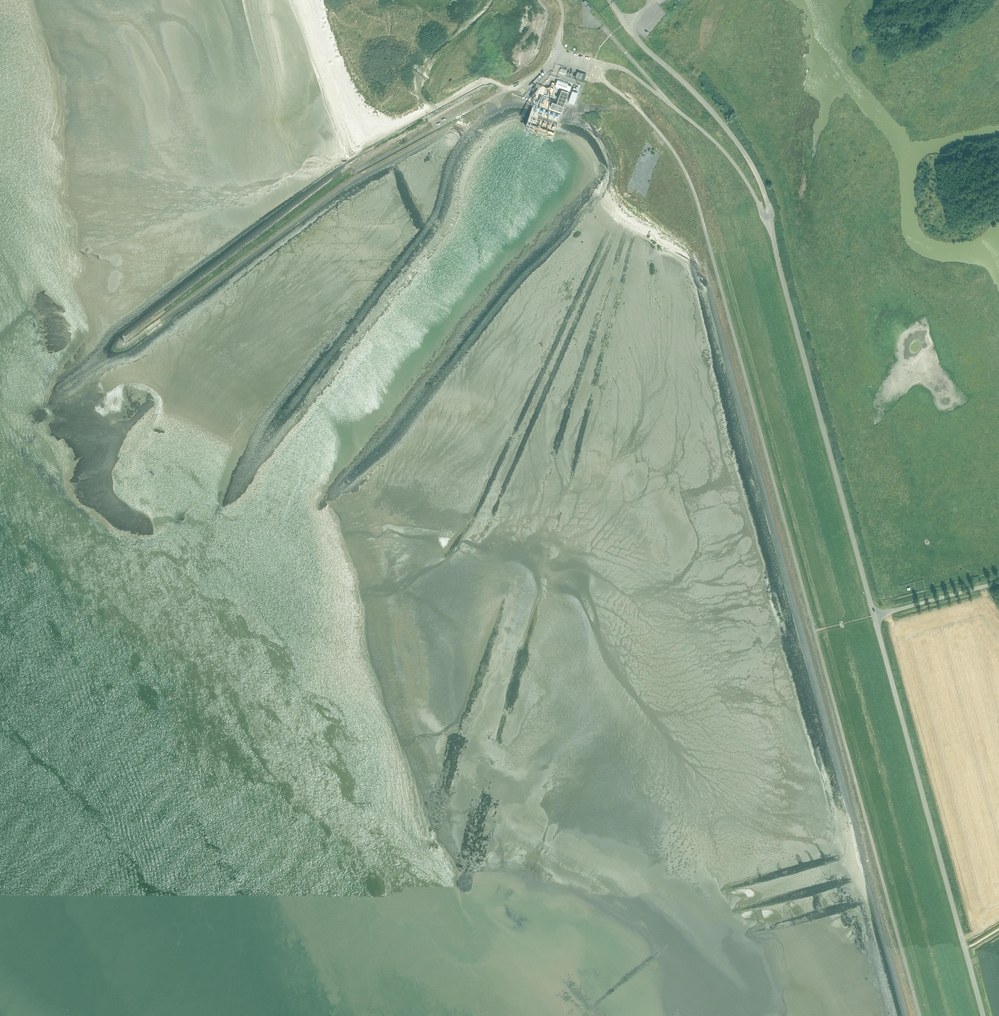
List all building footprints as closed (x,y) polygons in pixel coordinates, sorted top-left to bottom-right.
[(570,91),(572,86),(568,85),(569,83),(558,79),(555,86),(570,91)] [(574,103),(579,89),(574,87),(569,101),(574,103)] [(559,121),(565,106),(565,105),(564,105),(565,103),(569,92),(562,89),(559,98),(554,96),(553,101),(550,100),(551,98),(544,95),(543,98),(540,96),(538,101),(536,100),(529,119),(526,127),(554,137),(556,131),(559,121)]
